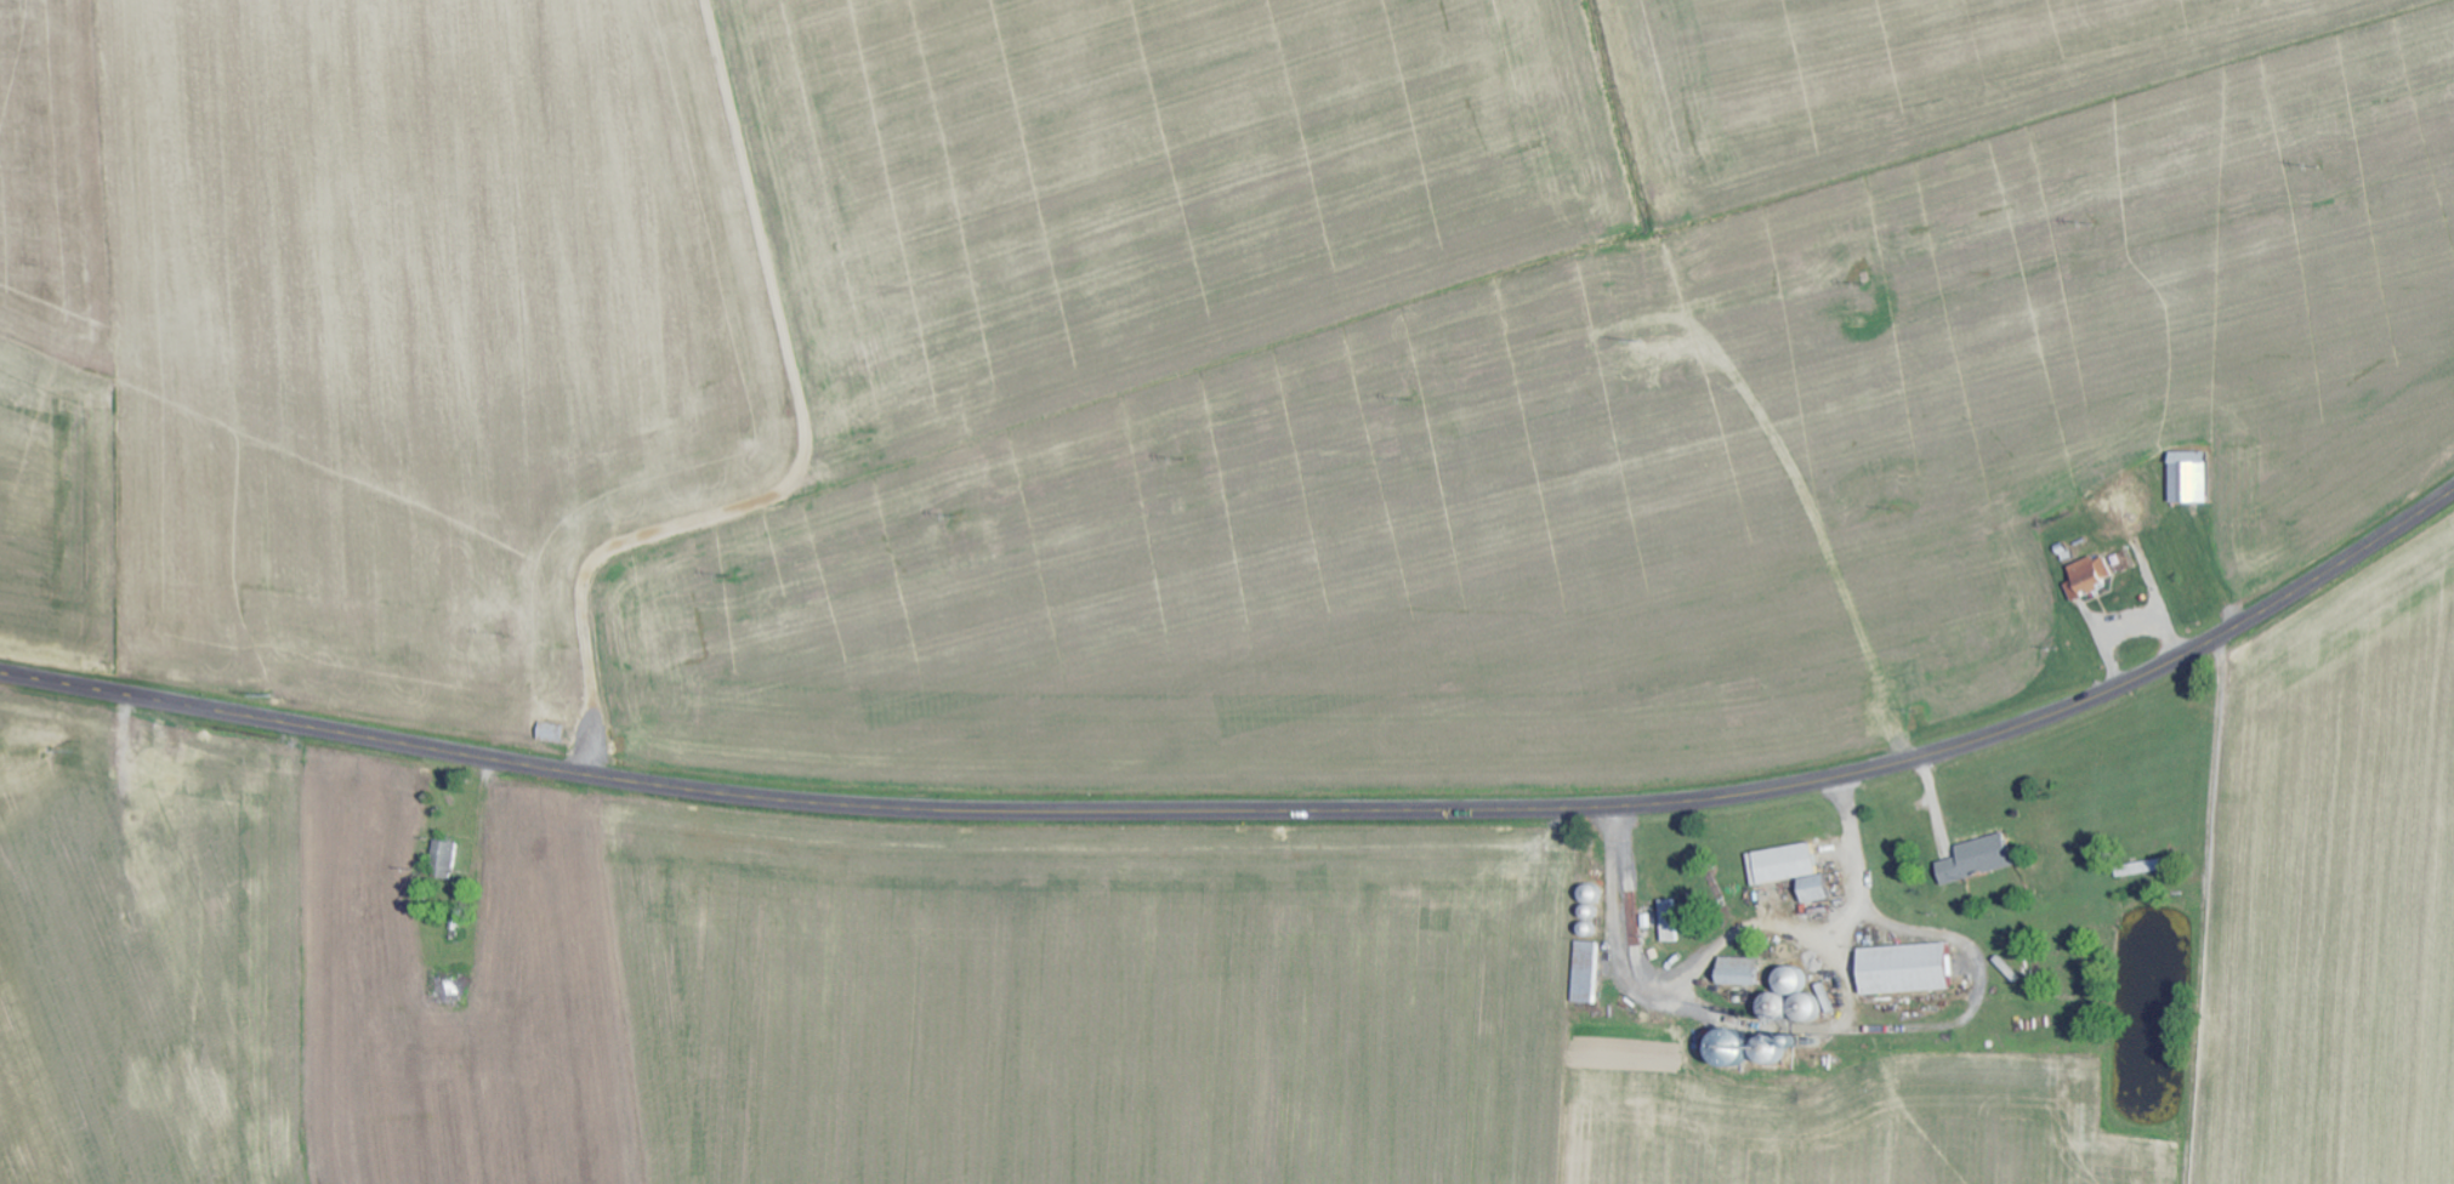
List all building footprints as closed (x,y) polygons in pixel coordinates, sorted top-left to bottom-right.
[(2210,503),(2209,452),(2171,453),(2172,503),(2210,503)] [(451,841),(439,848),(441,852),(436,855),(445,871),(462,861),(451,841)] [(1749,852),(1753,885),(1818,878),(1815,846),(1749,852)] [(1601,943),(1577,942),(1574,1003),(1598,1004),(1601,943)] [(1860,949),(1863,995),(1952,991),(1951,977),(1955,977),(1953,944),(1860,949)] [(1735,977),(1734,984),(1760,984),(1761,959),(1721,958),(1720,977),(1735,977)]
